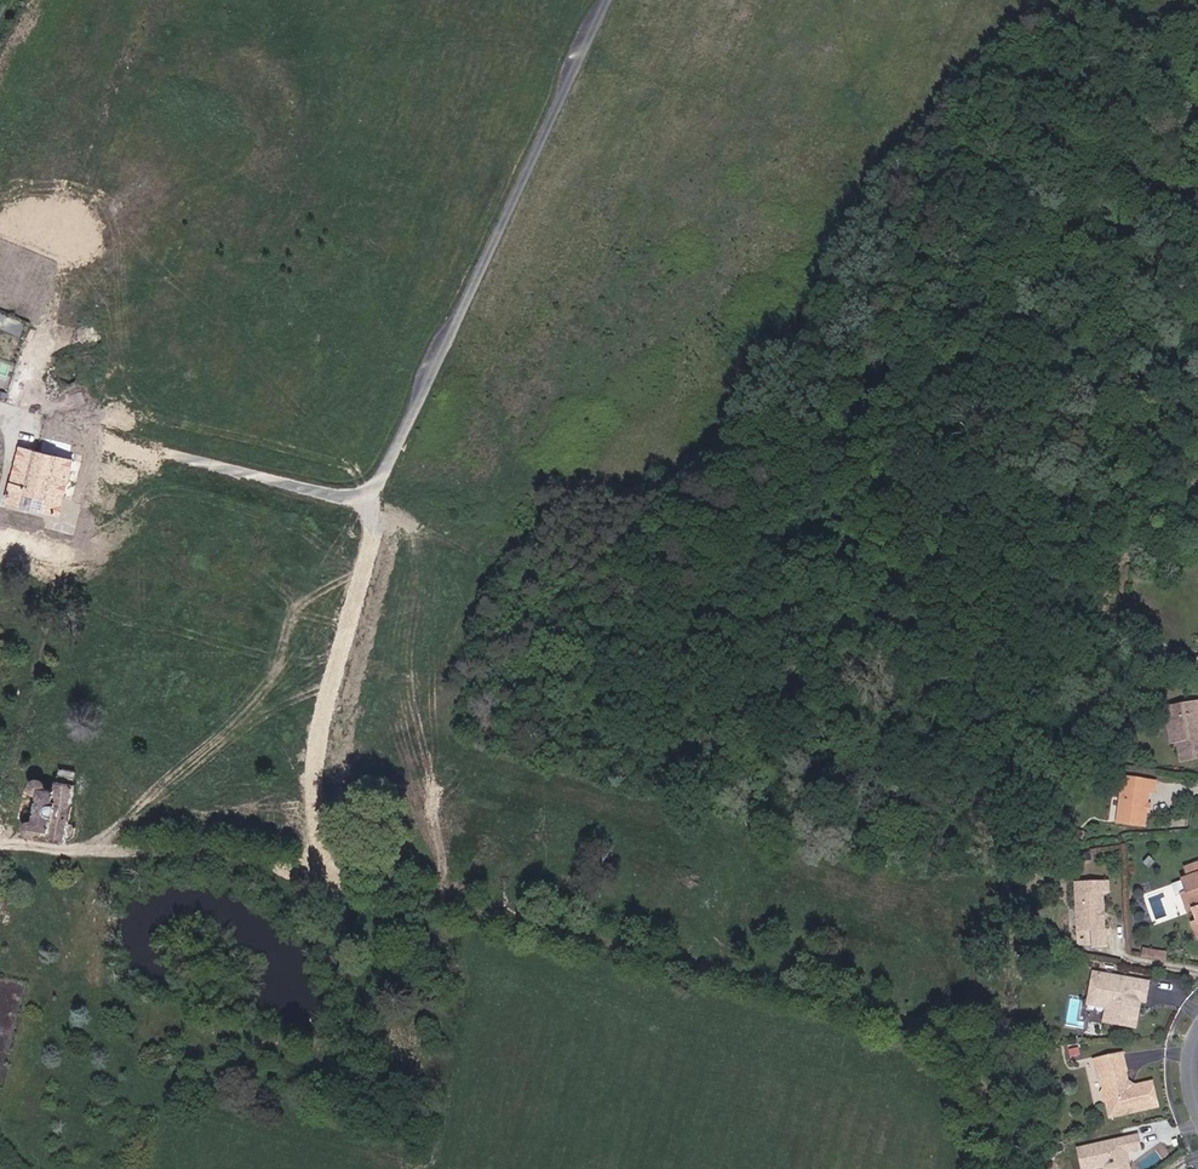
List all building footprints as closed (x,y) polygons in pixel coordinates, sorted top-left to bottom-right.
[(21,448),(7,504),(60,517),(73,461),(21,448)] [(1156,710),(1159,731),(1169,733),(1171,745),(1173,762),(1197,758),(1197,746),(1197,741),(1193,741),(1193,740),(1192,737),(1193,734),(1195,731),(1192,714),(1189,715),(1188,706),(1156,710)] [(1169,733),(1159,731),(1162,746),(1171,745),(1169,733)] [(76,780),(77,769),(60,768),(59,779),(76,780)] [(1145,785),(1113,780),(1107,825),(1132,828),(1137,795),(1143,796),(1145,785)] [(34,835),(36,832),(47,834),(46,841),(63,844),(64,841),(70,842),(73,827),(71,825),(66,824),(74,788),(56,784),(54,792),(44,789),(44,787),(43,785),(41,783),(38,783),(36,783),(34,785),(33,787),(32,789),(33,792),(34,793),(38,795),(31,825),(29,825),(27,826),(26,828),(25,831),(26,833),(27,835),(30,836),(32,836),(34,835)] [(1072,837),(1056,837),(1056,846),(1072,846),(1072,837)] [(1183,879),(1188,892),(1182,893),(1188,912),(1193,911),(1196,923),(1191,925),(1196,937),(1197,936),(1197,864),(1187,868),(1190,877),(1183,879)] [(1103,909),(1102,891),(1108,890),(1107,880),(1076,881),(1078,928),(1091,927),(1091,945),(1106,944),(1106,926),(1104,926),(1103,917),(1101,915),(1100,912),(1103,909)] [(1168,958),(1169,951),(1146,946),(1144,954),(1168,958)] [(1132,1018),(1132,1003),(1128,1003),(1128,997),(1131,997),(1137,997),(1137,977),(1083,969),(1082,997),(1100,997),(1100,1001),(1100,1017),(1132,1018)] [(1105,1099),(1108,1102),(1111,1116),(1159,1104),(1153,1080),(1132,1085),(1129,1070),(1131,1070),(1128,1052),(1099,1057),(1102,1076),(1105,1075),(1107,1088),(1104,1090),(1105,1099)] [(1129,1158),(1120,1161),(1119,1156),(1127,1153),(1141,1148),(1138,1133),(1074,1148),(1079,1168),(1085,1168),(1103,1162),(1106,1168),(1133,1168),(1129,1158)]
